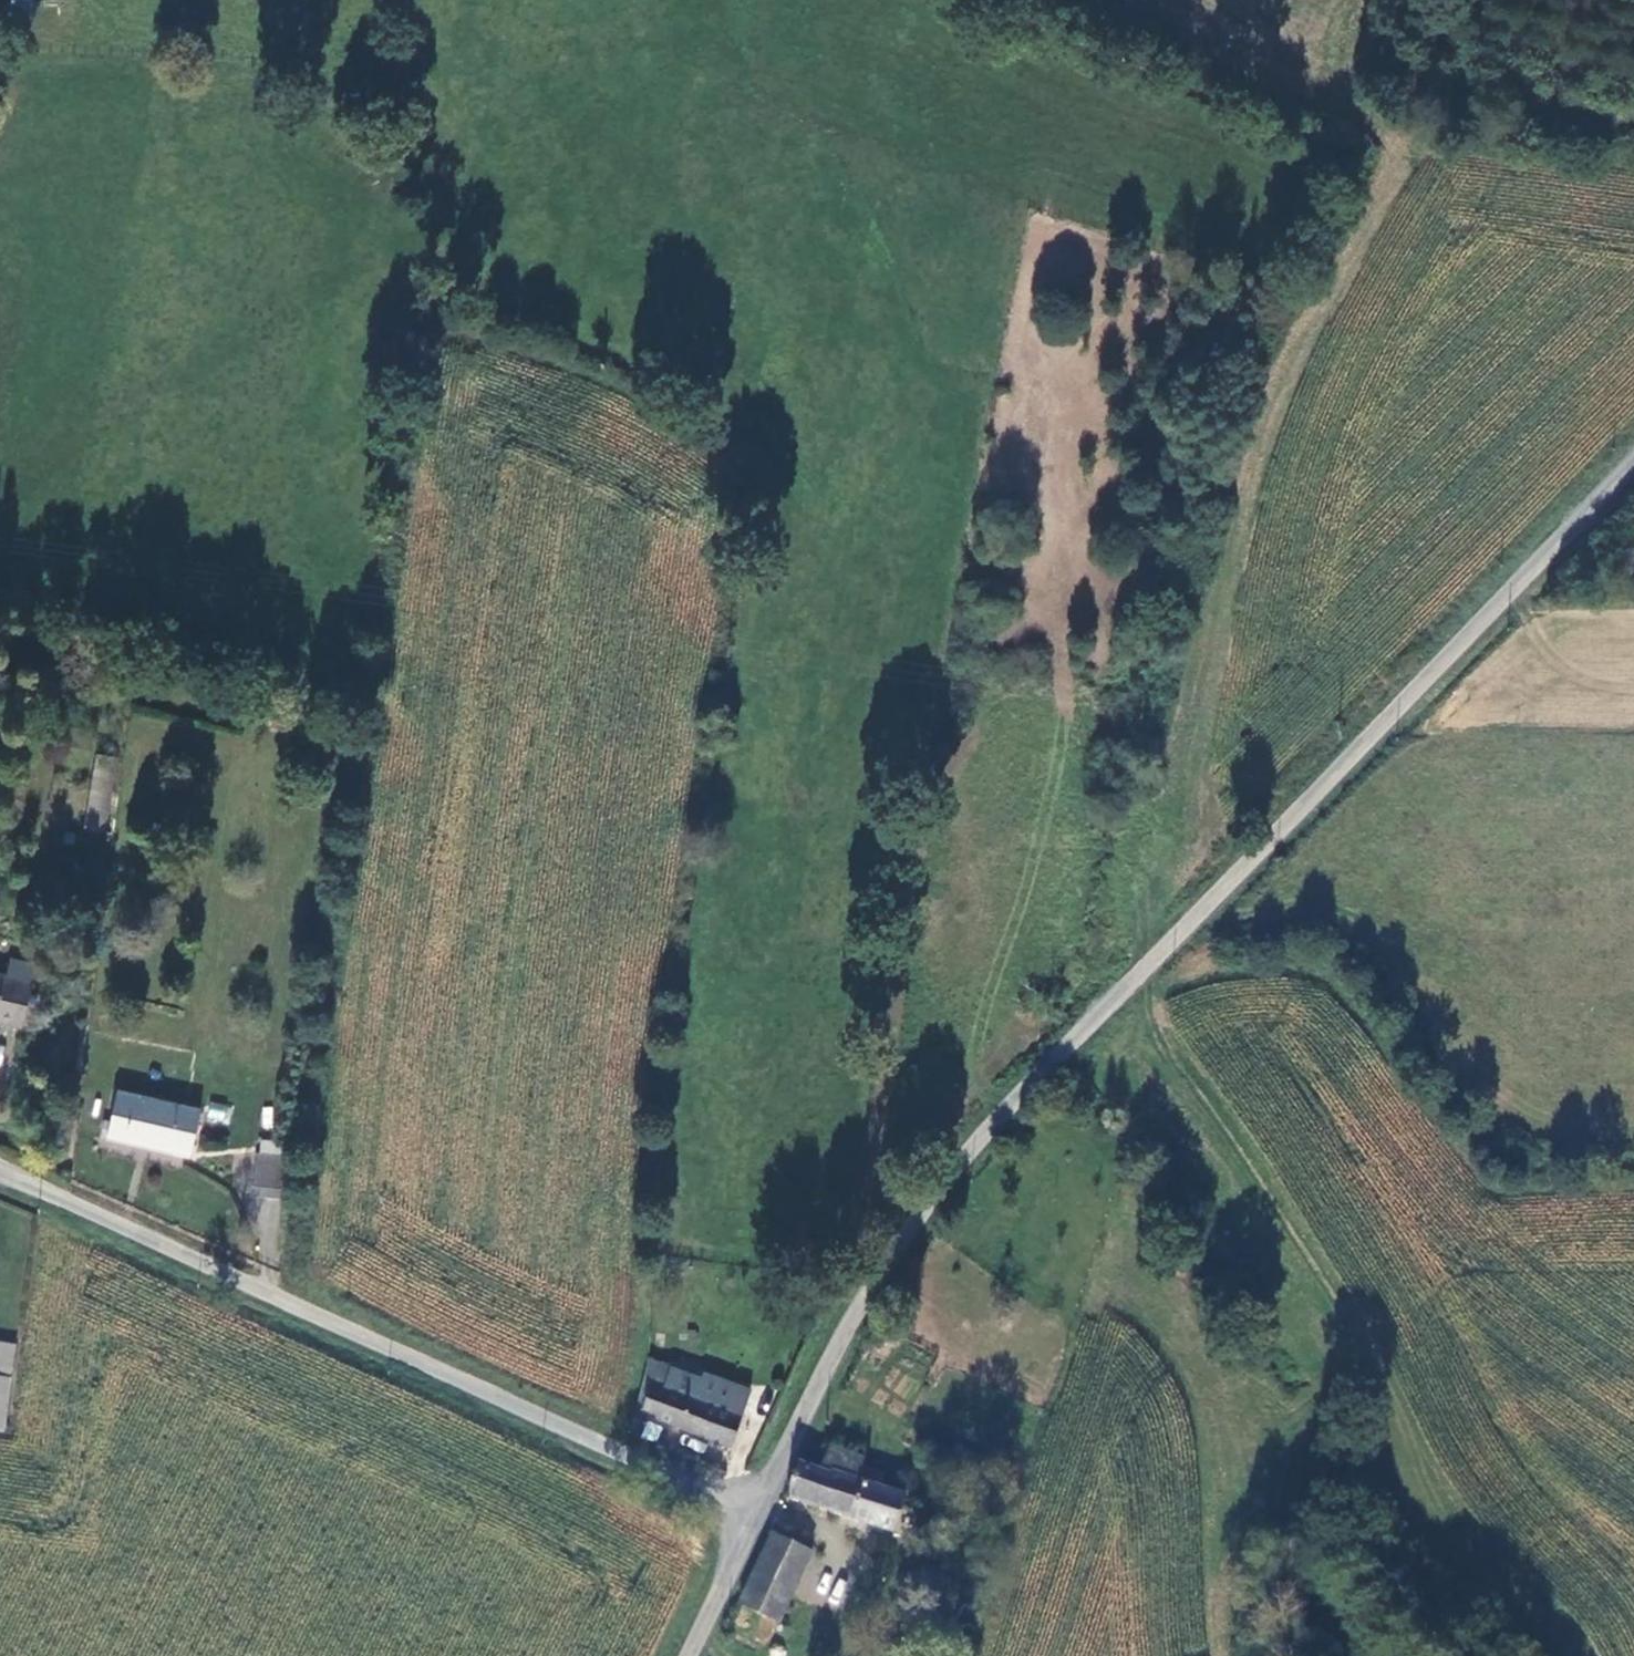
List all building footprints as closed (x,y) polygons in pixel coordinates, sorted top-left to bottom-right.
[(9,15),(32,16),(32,0),(9,0),(9,15)] [(117,841),(127,768),(101,763),(89,836),(117,841)] [(42,961),(17,954),(10,973),(0,970),(0,1028),(21,1035),(42,961)] [(190,1155),(201,1113),(119,1092),(111,1122),(106,1121),(103,1132),(190,1155)] [(279,1211),(287,1168),(259,1164),(251,1206),(279,1211)] [(18,1342),(0,1339),(0,1367),(13,1369),(18,1342)] [(651,1379),(639,1412),(729,1444),(750,1385),(705,1370),(703,1376),(671,1365),(664,1384),(651,1379)] [(12,1381),(0,1379),(0,1428),(3,1428),(12,1381)] [(865,1467),(867,1460),(828,1448),(825,1459),(812,1454),(808,1467),(803,1466),(792,1500),(901,1534),(912,1497),(880,1487),(860,1480),(865,1467)] [(880,1487),(885,1473),(865,1467),(860,1480),(880,1487)] [(775,1632),(809,1553),(772,1537),(738,1616),(775,1632)]
